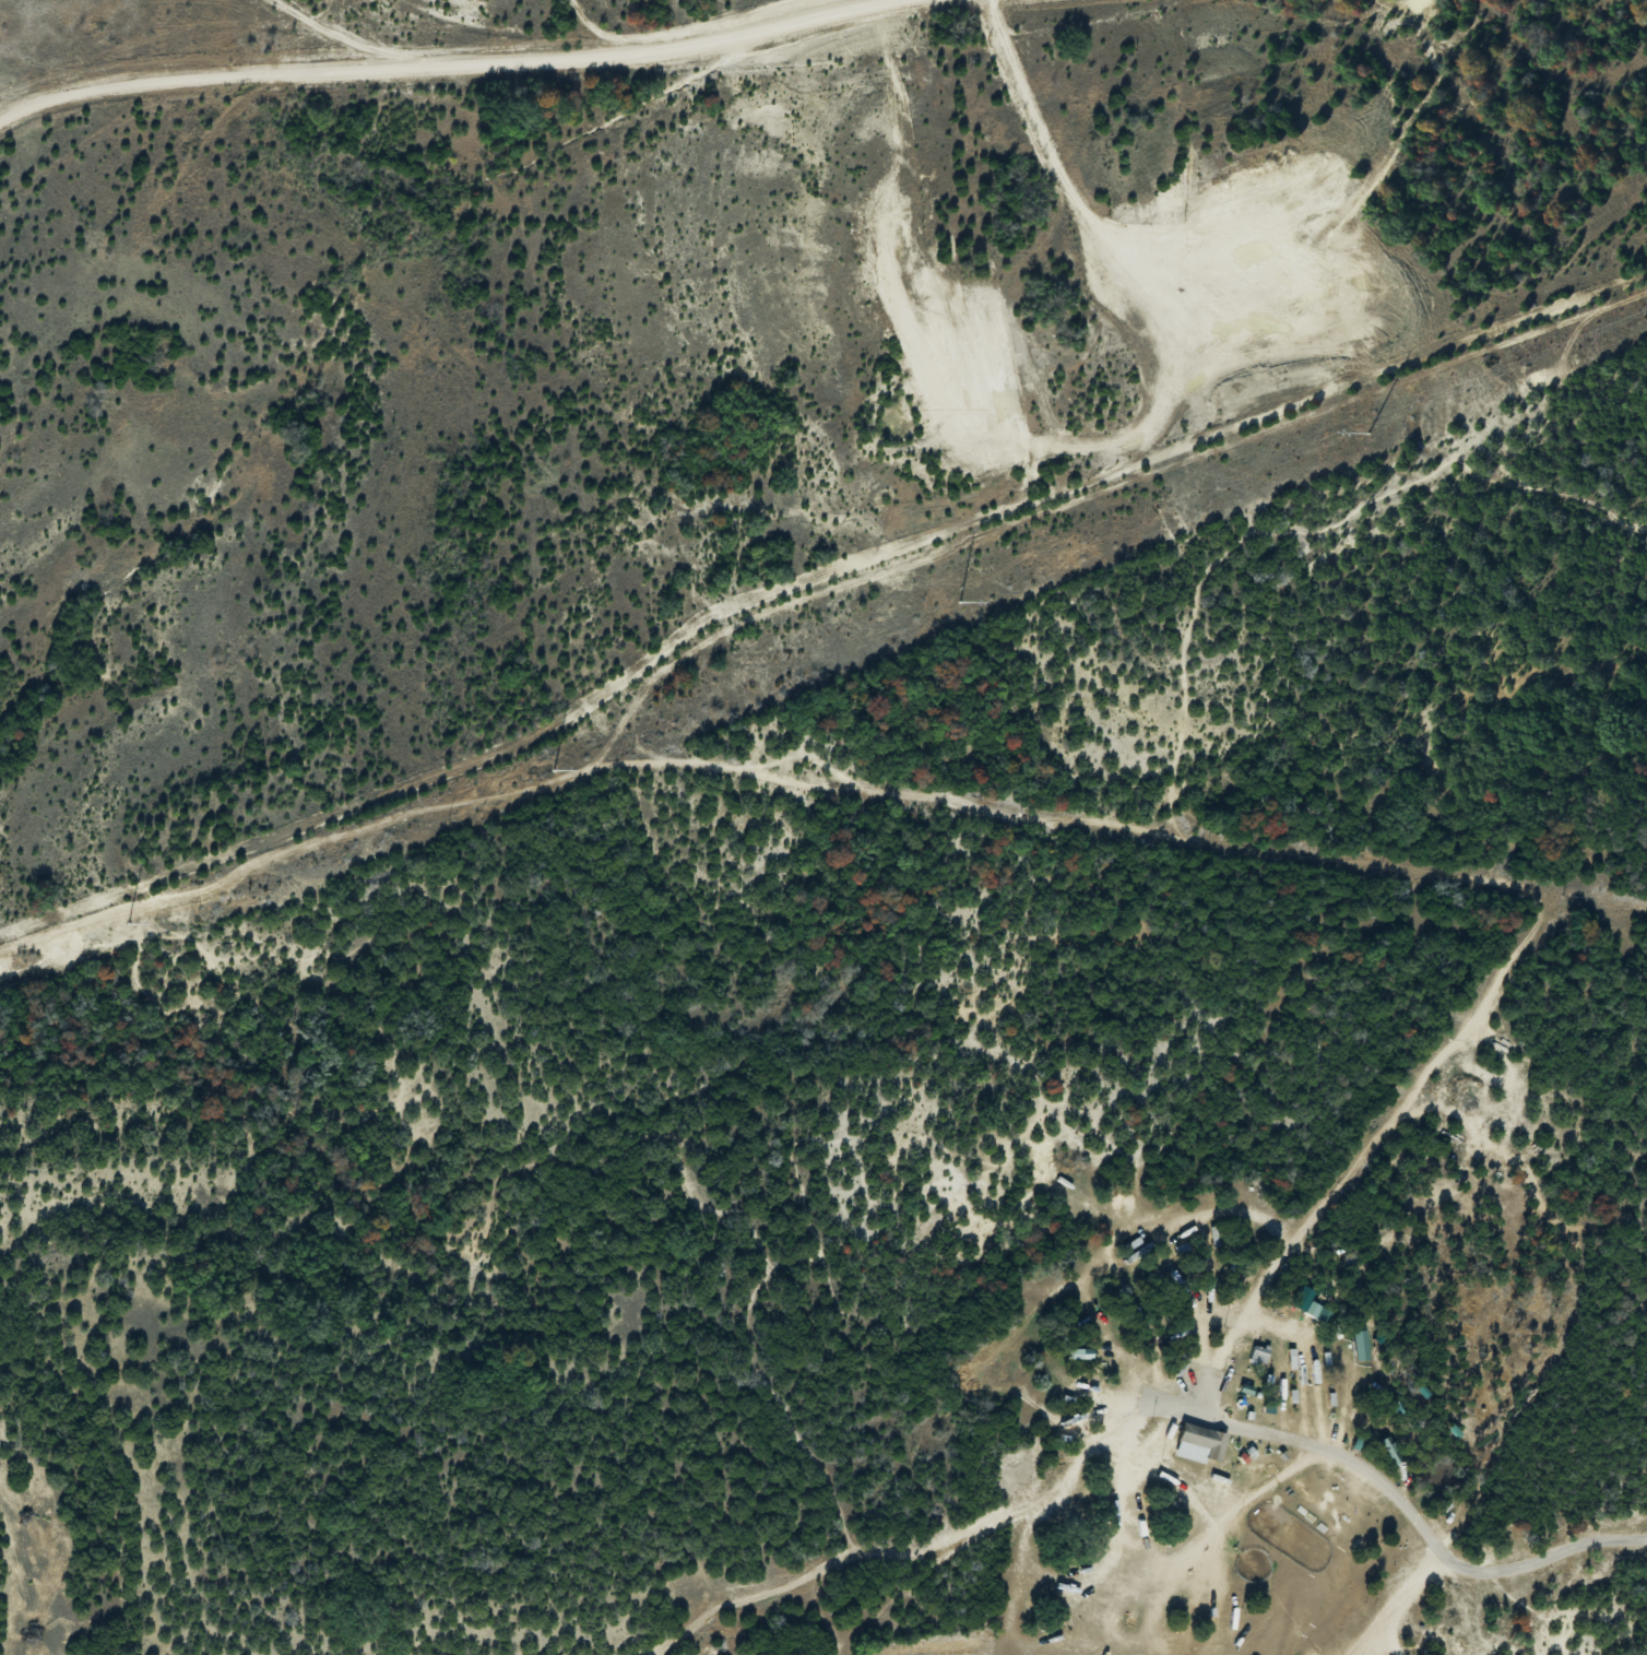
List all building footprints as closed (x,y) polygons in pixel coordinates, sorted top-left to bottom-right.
[(1331,1310),(1310,1301),(1315,1290),(1300,1284),(1291,1307),(1327,1321),(1331,1310)] [(1354,1360),(1368,1359),(1366,1329),(1352,1330),(1354,1360)] [(1265,1365),(1270,1348),(1254,1343),(1249,1360),(1265,1365)] [(1092,1358),(1092,1347),(1070,1347),(1070,1358),(1092,1358)] [(1204,1463),(1206,1458),(1219,1461),(1227,1433),(1183,1421),(1173,1454),(1204,1463)]
